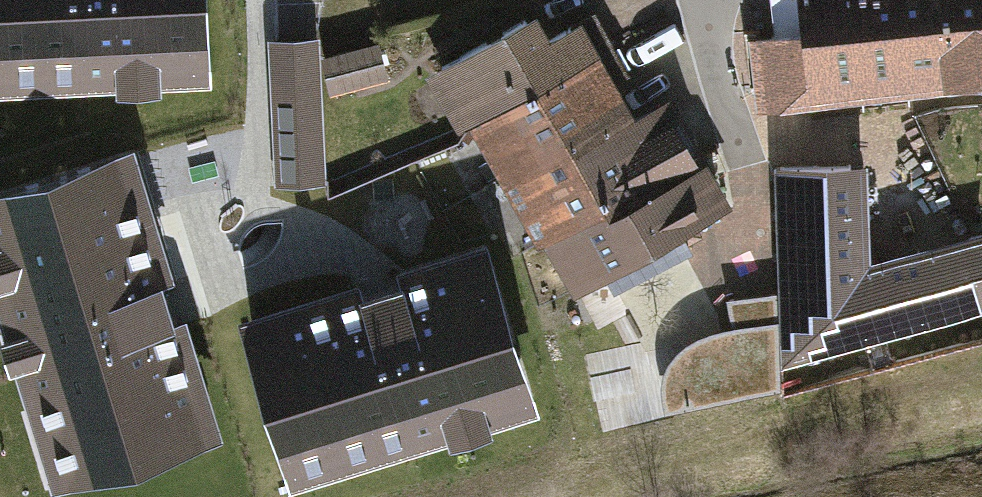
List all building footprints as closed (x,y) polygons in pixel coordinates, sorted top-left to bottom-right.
[(195,0),(0,0),(0,74),(198,65),(195,0)] [(792,24),(745,29),(753,102),(981,79),(981,0),(790,0),(792,24)] [(538,237),(570,295),(724,209),(662,97),(624,118),(605,83),(622,73),(583,4),(538,29),(526,9),(421,67),(454,126),(461,122),(529,242),(538,237)] [(317,58),(325,97),(384,85),(376,47),(317,58)] [(203,430),(120,159),(0,196),(0,270),(62,473),(203,430)] [(781,167),(787,357),(981,308),(981,235),(857,269),(854,163),(781,167)] [(525,395),(481,252),(250,324),(295,467),(525,395)] [(675,406),(777,387),(777,296),(730,300),(739,355),(670,366),(675,406)]
